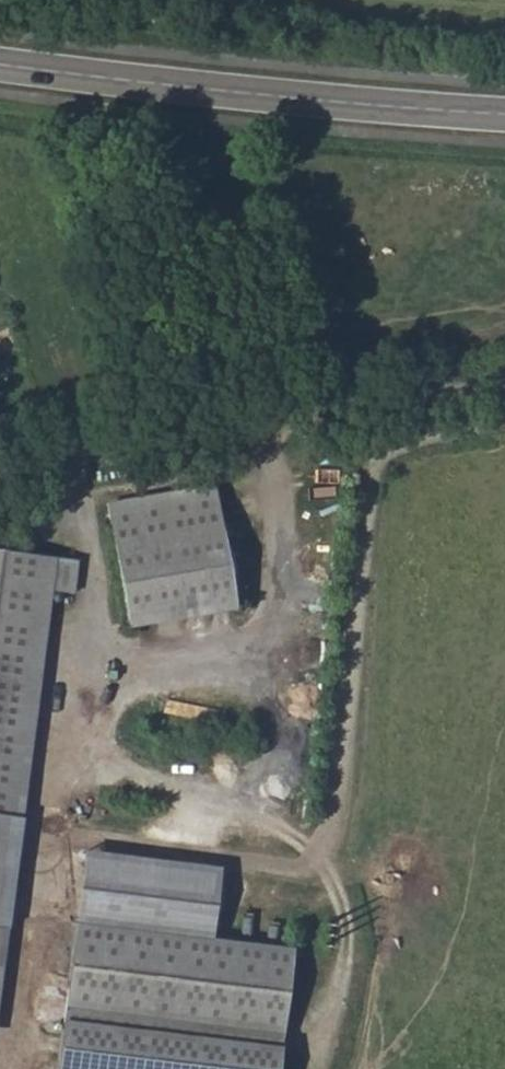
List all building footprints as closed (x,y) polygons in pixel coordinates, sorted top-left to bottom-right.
[(218,486),(107,504),(127,614),(131,635),(251,609),(218,486)] [(62,562),(0,554),(0,1045),(4,1045),(62,562)] [(75,849),(68,922),(205,938),(212,867),(75,849)] [(205,938),(68,922),(60,1011),(279,1042),(288,955),(205,938)] [(60,1011),(55,1068),(278,1068),(279,1042),(60,1011)]
